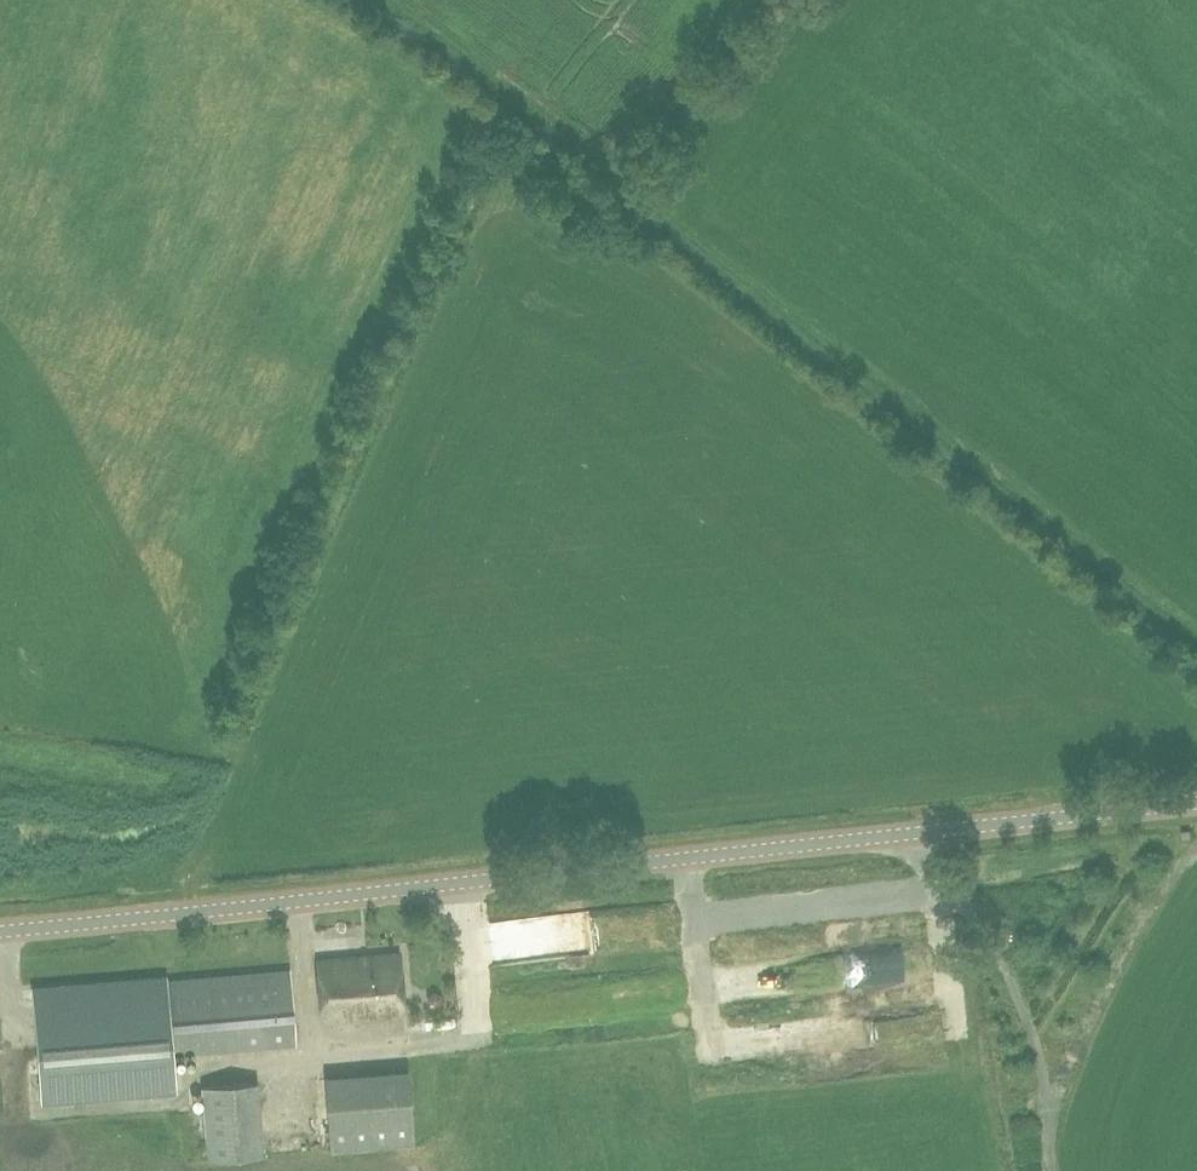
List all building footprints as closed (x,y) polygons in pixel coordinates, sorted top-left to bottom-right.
[(319,1020),(405,1014),(401,955),(315,961),(319,1020)] [(165,978),(33,990),(43,1103),(176,1091),(172,1056),(296,1045),(290,970),(166,981),(165,978)] [(329,1150),(411,1144),(406,1072),(324,1078),(329,1150)] [(208,1160),(264,1156),(258,1082),(202,1086),(208,1160)]
